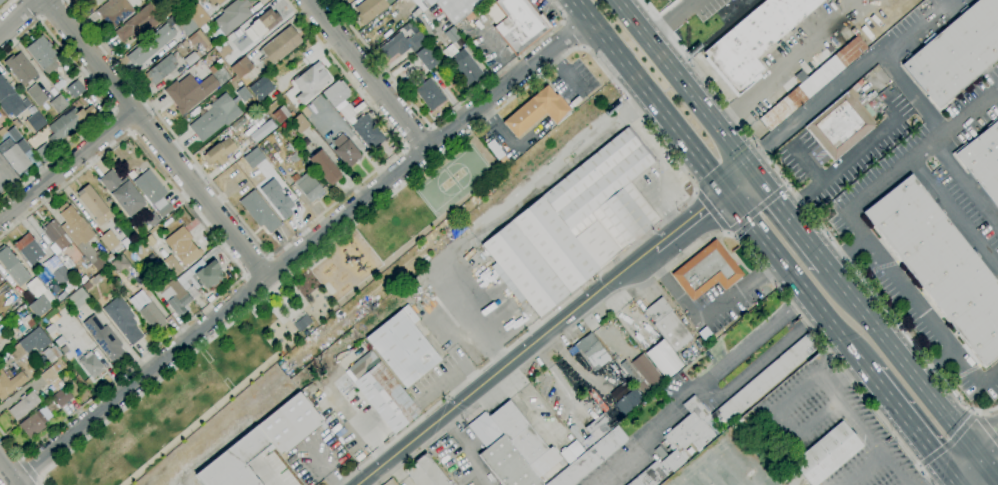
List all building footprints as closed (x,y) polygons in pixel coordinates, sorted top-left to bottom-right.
[(96,10),(108,0),(124,0),(133,11),(114,26),(115,27),(111,31),(110,30),(99,17),(100,16),(96,10)] [(212,8),(223,0),(206,0),(212,8)] [(221,11),(235,0),(245,0),(249,5),(246,8),(251,14),(247,18),(247,19),(239,26),(238,25),(224,36),(216,42),(210,35),(218,29),(212,22),(222,13),(221,11)] [(354,8),(364,0),(383,0),(388,6),(368,22),(363,26),(355,16),(358,14),(354,8)] [(435,3),(439,0),(484,0),(470,12),(464,17),(454,25),(435,3)] [(493,1),(494,0),(527,0),(538,14),(540,12),(552,26),(516,55),(493,27),(494,26),(483,12),(494,3),(493,1)] [(703,53),(766,0),(824,0),(755,59),(763,69),(752,78),(754,81),(736,97),(704,59),(707,57),(703,53)] [(968,8),(978,0),(997,0),(997,57),(951,97),(952,99),(938,112),(926,98),(928,97),(901,65),(905,61),(903,58),(910,53),(912,55),(927,43),(925,40),(933,33),(935,36),(961,14),(958,12),(966,5),(968,8)] [(125,48),(113,33),(148,3),(162,20),(148,32),(147,30),(125,48)] [(198,29),(185,14),(197,4),(209,19),(198,29)] [(261,41),(258,38),(257,39),(252,42),(243,31),(253,24),(251,22),(269,8),(273,14),(275,12),(281,20),(266,32),(265,32),(260,36),(261,38),(263,36),(264,38),(261,41)] [(470,12),(474,17),(468,22),(464,17),(470,12)] [(387,60),(384,56),(383,57),(379,52),(380,51),(378,49),(398,32),(404,40),(407,37),(408,38),(409,37),(410,38),(414,35),(409,30),(407,32),(407,31),(405,32),(401,28),(410,22),(418,32),(426,41),(417,49),(417,50),(413,53),(409,48),(399,56),(396,53),(387,60)] [(138,66),(135,63),(132,65),(125,56),(165,23),(175,36),(138,66)] [(266,70),(259,62),(265,57),(263,54),(261,56),(257,52),(260,50),(260,49),(288,25),(302,42),(273,66),(271,65),(266,70)] [(451,44),(443,34),(452,26),(461,37),(451,44)] [(206,50),(205,48),(203,49),(198,42),(192,46),(186,39),(198,30),(209,44),(207,45),(209,47),(206,50)] [(46,74),(43,70),(42,70),(25,49),(41,35),(46,42),(48,41),(52,46),(51,47),(57,54),(56,55),(59,58),(54,63),(56,66),(46,74)] [(769,132),(758,119),(856,36),(867,48),(769,132)] [(222,59),(213,48),(226,37),(228,39),(224,42),(231,51),(222,59)] [(184,49),(181,45),(177,48),(175,46),(178,43),(179,44),(184,40),(188,45),(184,49)] [(428,71),(414,55),(426,45),(440,62),(428,71)] [(235,59),(226,46),(218,51),(227,65),(235,59)] [(153,86),(143,74),(170,53),(169,53),(174,49),(180,56),(175,60),(176,61),(172,64),(176,68),(153,86)] [(466,86),(446,61),(461,49),(464,53),(466,52),(482,73),(466,86)] [(188,67),(182,60),(192,52),(194,53),(197,51),(201,56),(198,58),(199,59),(188,67)] [(22,86),(3,62),(12,55),(14,57),(19,52),(37,74),(22,86)] [(242,84),(238,79),(229,68),(244,56),(253,68),(245,74),(249,79),(242,84)] [(301,105),(295,97),(300,92),(292,82),(318,61),(324,69),(322,70),(331,80),(318,91),(301,105)] [(211,75),(207,69),(212,66),(216,71),(211,75)] [(6,116),(0,108),(0,73),(22,101),(26,98),(31,105),(14,118),(10,113),(6,116)] [(181,116),(175,109),(177,108),(163,90),(175,81),(177,83),(188,74),(197,85),(210,74),(219,85),(181,116)] [(258,103),(247,89),(263,76),(274,89),(262,99),(258,103)] [(430,112),(413,90),(429,78),(446,100),(430,112)] [(74,99),(66,88),(76,80),(85,90),(74,99)] [(333,109),(321,93),(337,80),(339,82),(341,80),(350,92),(348,94),(349,96),(333,109)] [(38,107),(25,92),(35,83),(48,99),(38,107)] [(518,140),(516,138),(515,139),(502,123),(531,97),(546,85),(554,96),(556,94),(569,110),(567,111),(569,114),(555,125),(547,115),(518,140)] [(846,92),(875,126),(833,161),(805,127),(846,92)] [(201,143),(187,126),(210,108),(208,106),(224,93),(242,114),(230,124),(229,123),(225,127),(223,124),(201,143)] [(58,114),(48,103),(59,94),(69,105),(58,114)] [(263,111),(262,109),(269,102),(271,105),(263,111)] [(347,122),(338,112),(348,103),(356,114),(347,122)] [(53,146),(47,138),(52,134),(47,127),(63,114),(64,116),(74,107),(77,111),(81,108),(83,111),(90,105),(97,114),(77,130),(75,128),(71,132),(72,132),(64,138),(53,146)] [(279,125),(271,115),(282,106),(290,116),(279,125)] [(32,133),(23,122),(37,111),(46,123),(35,132),(35,131),(32,133)] [(299,134),(289,122),(300,113),(309,126),(299,134)] [(370,152),(350,127),(353,125),(352,123),(362,114),(363,116),(366,114),(372,122),(371,122),(385,139),(370,152)] [(988,125),(997,117),(997,211),(980,188),(977,190),(974,185),(976,183),(965,169),(964,169),(951,154),(963,145),(964,146),(989,127),(988,125)] [(16,128),(12,122),(17,118),(21,124),(16,128)] [(248,135),(254,143),(274,127),(268,119),(248,135)] [(14,142),(6,131),(13,126),(21,137),(14,142)] [(538,317),(480,245),(626,128),(629,126),(656,160),(653,162),(629,182),(659,220),(538,317)] [(347,168),(333,151),(336,148),(331,142),(342,134),(347,140),(347,139),(361,156),(355,162),(347,168)] [(2,154),(0,152),(0,144),(9,137),(14,144),(15,143),(15,144),(22,139),(30,149),(24,154),(31,164),(26,168),(27,170),(23,173),(22,171),(18,175),(1,154),(2,154)] [(220,166),(215,160),(211,163),(211,162),(208,164),(202,156),(205,154),(204,153),(218,143),(219,144),(227,137),(236,149),(225,157),(227,161),(220,166)] [(43,162),(34,151),(46,142),(55,153),(43,162)] [(241,158),(250,169),(264,158),(255,147),(241,158)] [(330,186),(328,184),(327,185),(308,159),(320,149),(340,174),(339,175),(341,177),(330,186)] [(295,163),(291,162),(288,158),(294,153),(299,159),(295,163)] [(128,218),(110,194),(98,180),(111,169),(120,181),(124,178),(145,204),(128,218)] [(162,218),(157,211),(158,210),(153,204),(151,205),(132,181),(148,169),(167,193),(163,197),(167,203),(168,202),(173,209),(162,218)] [(309,203),(295,186),(296,185),(290,178),(297,171),(301,176),(306,172),(323,192),(309,203)] [(910,175),(997,285),(997,354),(997,355),(997,356),(997,358),(983,369),(979,364),(981,363),(862,213),(910,175)] [(283,220),(259,189),(273,178),(282,190),(280,191),(284,197),(286,196),(294,206),(288,211),(291,214),(283,220)] [(99,226),(93,220),(95,219),(77,197),(78,196),(76,194),(88,184),(109,210),(108,210),(112,215),(99,226)] [(268,234),(261,225),(259,228),(238,201),(253,189),(281,225),(268,234)] [(96,271),(59,227),(65,222),(58,214),(60,213),(57,209),(65,203),(68,206),(70,205),(88,226),(86,227),(93,236),(86,242),(100,258),(101,256),(106,263),(96,271)] [(54,254),(48,246),(52,243),(41,229),(42,227),(41,225),(46,221),(48,223),(53,219),(71,242),(60,251),(60,250),(54,254)] [(185,268),(175,256),(163,241),(182,225),(192,238),(192,239),(203,253),(185,268)] [(109,251),(98,238),(109,229),(120,243),(109,251)] [(31,266),(19,251),(18,251),(13,245),(22,238),(22,237),(28,233),(45,254),(31,266)] [(692,302),(670,275),(714,240),(743,275),(724,291),(717,282),(692,302)] [(19,287),(0,263),(0,247),(3,245),(5,247),(6,246),(31,278),(19,287)] [(163,258),(158,251),(161,248),(166,255),(163,258)] [(109,263),(104,257),(109,253),(114,258),(109,263)] [(146,266),(143,261),(151,254),(155,258),(146,266)] [(175,276),(162,261),(170,254),(182,270),(175,276)] [(119,274),(110,263),(121,255),(130,265),(119,274)] [(67,270),(62,264),(69,258),(74,265),(67,270)] [(196,290),(188,279),(194,274),(201,268),(202,268),(214,259),(219,266),(217,268),(221,274),(221,280),(219,280),(219,283),(218,283),(219,285),(213,289),(210,286),(206,289),(202,285),(201,286),(201,285),(199,287),(196,290)] [(67,287),(64,283),(60,286),(50,274),(62,265),(71,277),(69,279),(72,283),(67,287)] [(87,292),(81,285),(88,280),(89,281),(101,271),(106,276),(87,292)] [(81,285),(78,281),(85,275),(88,278),(81,285)] [(178,325),(166,309),(169,307),(166,302),(157,291),(173,279),(175,281),(176,280),(176,279),(181,275),(190,287),(185,291),(192,300),(183,307),(190,315),(178,325)] [(152,292),(146,283),(150,280),(157,288),(152,292)] [(76,309),(67,297),(80,286),(90,298),(76,309)] [(158,329),(156,326),(151,329),(128,300),(141,289),(165,319),(163,321),(165,324),(158,329)] [(50,306),(40,294),(26,306),(36,319),(50,306)] [(131,345),(122,334),(102,309),(118,295),(130,309),(128,310),(134,317),(132,319),(136,324),(134,325),(142,336),(131,345)] [(678,353),(677,351),(674,353),(652,325),(654,324),(643,311),(660,297),(672,311),(670,312),(692,339),(680,348),(682,350),(678,353)] [(405,389),(364,338),(406,305),(419,320),(412,325),(440,360),(405,389)] [(290,323),(305,313),(311,321),(296,332),(290,323)] [(113,364),(91,337),(92,336),(82,323),(93,314),(103,327),(106,325),(122,345),(119,347),(125,354),(113,364)] [(15,362),(7,352),(37,327),(50,342),(38,352),(34,347),(26,353),(15,362)] [(572,346),(590,333),(593,337),(592,337),(609,360),(592,373),(572,346)] [(726,425),(714,411),(807,333),(818,347),(726,425)] [(665,380),(644,353),(662,339),(683,366),(665,380)] [(50,364),(41,352),(48,347),(49,349),(54,345),(62,355),(56,360),(55,359),(50,364)] [(63,355),(59,349),(64,345),(69,351),(63,355)] [(92,380),(78,360),(75,357),(80,353),(83,356),(90,351),(92,354),(92,353),(103,367),(102,368),(104,370),(92,380)] [(394,433),(346,372),(372,352),(420,413),(394,433)] [(627,375),(619,365),(626,359),(634,370),(627,375)] [(47,385),(39,375),(56,362),(61,369),(56,373),(59,376),(47,385)] [(27,379),(0,400),(0,368),(9,380),(21,371),(27,379)] [(635,386),(631,380),(637,376),(641,381),(635,386)] [(59,408),(57,406),(57,405),(51,397),(62,387),(67,393),(68,392),(72,397),(59,408)] [(634,387),(643,397),(641,398),(642,399),(623,416),(614,405),(634,387)] [(16,421),(7,410),(20,400),(19,398),(23,394),(25,396),(32,391),(40,401),(16,421)] [(257,426),(298,392),(322,421),(319,423),(321,425),(285,454),(283,452),(280,455),(257,426)] [(671,472),(656,484),(626,484),(655,461),(658,463),(672,452),(668,447),(669,446),(661,437),(689,414),(681,405),(693,395),(711,417),(704,423),(715,436),(697,451),(690,443),(682,450),(684,451),(683,451),(689,458),(684,461),(685,462),(671,473),(671,472)] [(537,479),(542,484),(501,484),(477,455),(503,435),(488,417),(507,401),(546,450),(550,447),(561,460),(537,479)] [(29,440),(18,425),(34,412),(35,413),(38,410),(38,411),(44,406),(52,416),(44,423),(46,426),(29,440)] [(736,433),(730,426),(739,418),(740,418),(749,410),(754,416),(745,424),(745,425),(736,433)] [(608,429),(585,450),(579,443),(589,435),(584,428),(602,412),(609,419),(604,424),(608,429)] [(862,446),(817,484),(809,484),(790,463),(841,421),(862,446)] [(243,465),(259,484),(203,484),(195,475),(256,425),(270,443),(243,465)] [(628,440),(574,484),(544,484),(616,425),(628,440)] [(567,464),(558,453),(575,439),(584,450),(567,464)] [(425,453),(451,484),(416,484),(404,470),(425,453)]
